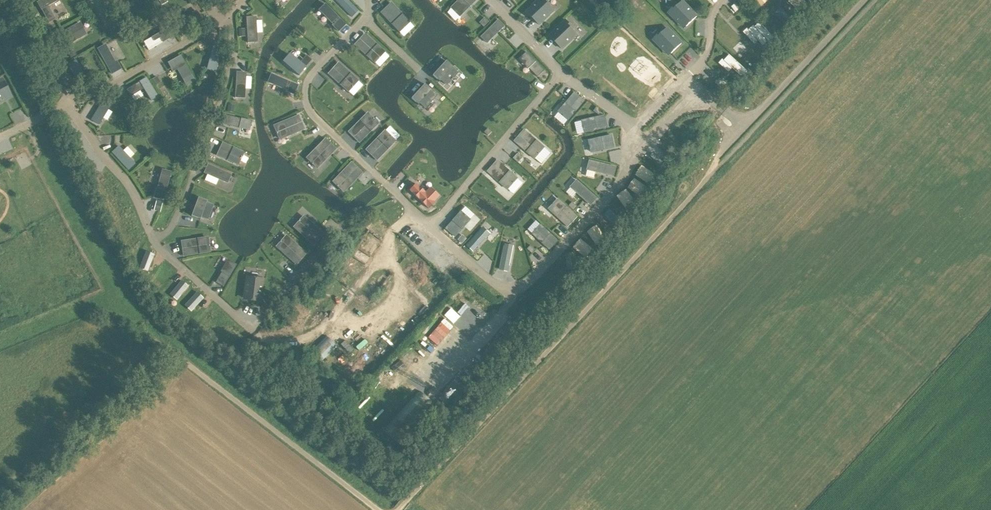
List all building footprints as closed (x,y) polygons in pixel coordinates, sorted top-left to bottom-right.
[(37,1),(48,22),(56,18),(49,4),(57,0),(38,0),(37,1)] [(151,3),(155,10),(160,7),(156,0),(151,3)] [(352,17),(358,11),(348,0),(335,0),(352,17)] [(452,8),(461,16),(477,0),(460,0),(452,8)] [(547,0),(539,0),(533,6),(535,8),(529,14),(539,25),(554,11),(549,5),(551,4),(547,0)] [(809,4),(805,0),(790,0),(789,1),(801,12),(809,4)] [(681,21),(686,27),(697,16),(683,2),(678,6),(676,5),(669,12),(679,23),(681,21)] [(381,13),(399,31),(409,22),(391,3),(381,13)] [(346,25),(326,5),(320,11),(335,26),(334,27),(339,31),(346,25)] [(197,8),(175,21),(180,30),(202,17),(197,8)] [(783,22),(788,26),(794,20),(789,15),(788,16),(782,11),(778,16),(784,21),(783,22)] [(256,17),(247,17),(248,43),(249,43),(249,41),(257,41),(256,17)] [(485,18),(481,23),(484,26),(489,22),(485,18)] [(488,43),(505,26),(499,20),(482,37),(488,43)] [(573,28),(566,20),(556,30),(558,33),(552,38),(562,49),(577,35),(572,30),(573,28)] [(86,34),(79,21),(56,34),(64,46),(86,34)] [(758,40),(758,41),(763,46),(768,41),(770,44),(775,39),(760,23),(755,27),(754,26),(749,30),(758,40)] [(168,28),(144,41),(149,50),(173,36),(168,28)] [(671,54),(682,43),(668,29),(662,34),(661,32),(653,40),(663,50),(666,48),(671,54)] [(355,44),(375,62),(384,52),(365,34),(355,44)] [(223,43),(213,41),(206,68),(215,71),(223,43)] [(106,43),(98,48),(112,74),(122,68),(117,60),(116,60),(106,43)] [(529,68),(538,77),(545,71),(527,52),(526,52),(528,54),(522,59),(530,67),(528,69),(529,69),(529,68)] [(81,63),(87,60),(84,54),(78,57),(81,63)] [(194,80),(180,54),(167,61),(172,71),(176,68),(185,85),(194,80)] [(290,54),(283,62),(298,75),(312,60),(306,55),(299,63),(290,54)] [(732,68),(743,78),(749,72),(730,55),(724,61),(732,68)] [(87,81),(75,59),(66,63),(79,85),(87,81)] [(752,60),(747,64),(756,73),(761,68),(752,60)] [(446,61),(433,75),(440,82),(441,80),(446,84),(456,74),(451,69),(453,67),(446,61)] [(329,74),(348,91),(358,81),(338,63),(329,74)] [(612,65),(606,78),(611,81),(618,68),(612,65)] [(612,86),(619,90),(629,75),(622,71),(612,86)] [(246,73),(237,72),(235,98),(236,98),(236,96),(244,97),(246,73)] [(751,73),(745,79),(749,83),(755,77),(751,73)] [(298,85),(272,75),(269,83),(289,91),(288,92),(294,94),(298,85)] [(158,96),(146,76),(138,80),(139,81),(126,88),(130,95),(143,87),(150,100),(158,96)] [(152,79),(156,86),(161,83),(157,76),(152,79)] [(12,96),(3,79),(0,81),(0,98),(5,95),(7,98),(12,96)] [(432,90),(425,84),(411,98),(418,105),(420,103),(425,108),(435,97),(430,92),(432,90)] [(559,112),(563,115),(562,116),(564,117),(565,117),(569,120),(585,101),(575,93),(559,112)] [(110,103),(103,98),(90,119),(98,124),(110,103)] [(597,107),(594,111),(599,115),(602,110),(597,107)] [(241,118),(225,114),(222,123),(238,127),(238,128),(249,131),(252,121),(241,118)] [(359,142),(378,124),(368,114),(349,132),(359,142)] [(608,128),(605,115),(583,121),(584,126),(583,127),(584,129),(585,129),(586,133),(608,128)] [(299,116),(274,126),(280,139),(304,129),(299,116)] [(524,130),(515,141),(535,158),(538,154),(539,155),(540,153),(544,147),(524,130)] [(377,160),(395,141),(385,131),(367,150),(377,160)] [(589,140),(591,146),(590,146),(590,149),(591,148),(592,153),(615,148),(612,135),(589,140)] [(326,139),(307,158),(317,168),(336,149),(326,139)] [(217,155),(238,164),(243,153),(223,143),(217,155)] [(118,148),(112,154),(128,170),(133,165),(118,148)] [(215,156),(208,153),(205,158),(213,162),(215,156)] [(518,163),(523,158),(518,154),(514,158),(518,163)] [(514,182),(517,178),(498,161),(488,171),(508,189),(512,184),(513,184),(515,182),(514,182)] [(588,170),(614,176),(616,167),(590,161),(588,170)] [(344,191),(362,172),(352,163),(334,182),(344,191)] [(208,165),(205,173),(227,183),(230,175),(231,176),(232,175),(208,165)] [(649,184),(656,174),(642,165),(635,175),(649,184)] [(170,171),(161,168),(156,188),(154,187),(152,197),(162,199),(170,171)] [(111,174),(97,183),(104,193),(118,183),(111,174)] [(642,197),(648,187),(635,178),(628,188),(642,197)] [(571,187),(591,205),(597,198),(577,181),(571,187)] [(410,190),(429,208),(435,202),(434,201),(439,196),(430,188),(425,193),(416,184),(410,190)] [(119,188),(104,197),(111,207),(125,198),(119,188)] [(627,189),(617,195),(627,210),(636,203),(627,189)] [(198,198),(192,216),(200,219),(201,217),(208,219),(213,206),(206,203),(207,201),(198,198)] [(154,210),(160,212),(163,202),(157,200),(154,210)] [(572,223),(573,222),(574,221),(574,220),(576,218),(558,200),(552,207),(570,224),(572,223)] [(116,220),(131,212),(125,202),(110,210),(116,220)] [(577,206),(573,202),(569,206),(574,211),(577,206)] [(470,220),(466,216),(467,216),(465,214),(464,215),(461,212),(446,229),(455,237),(470,220)] [(613,224),(617,228),(623,222),(618,217),(617,218),(612,213),(608,218),(614,223),(613,224)] [(118,226),(124,236),(139,227),(133,217),(118,226)] [(314,245),(323,234),(304,217),(294,227),(314,245)] [(595,245),(606,240),(599,225),(588,230),(595,245)] [(536,232),(533,235),(550,250),(558,241),(542,226),(538,230),(537,229),(535,231),(536,232)] [(486,230),(483,228),(467,246),(473,252),(486,237),(487,238),(491,234),(486,230)] [(277,245),(287,233),(283,229),(272,241),(277,245)] [(131,251),(145,242),(139,232),(125,241),(131,251)] [(463,235),(458,240),(463,244),(467,239),(463,235)] [(306,254),(286,236),(277,247),(296,264),(306,254)] [(184,255),(210,252),(208,238),(182,242),(184,255)] [(581,238),(574,248),(587,258),(594,248),(581,238)] [(505,244),(500,269),(508,271),(508,272),(513,246),(505,245),(505,244)] [(531,245),(527,249),(532,253),(536,249),(531,245)] [(152,260),(154,254),(146,251),(144,257),(145,258),(142,265),(148,267),(151,260),(152,260)] [(566,254),(569,270),(576,268),(574,252),(566,254)] [(221,271),(222,272),(216,282),(224,287),(237,265),(236,264),(236,266),(229,262),(223,272),(221,271)] [(260,301),(263,280),(247,278),(245,299),(260,301)] [(184,291),(188,286),(182,281),(177,286),(178,287),(174,292),(178,296),(183,290),(184,291)] [(199,303),(203,298),(197,292),(193,297),(194,298),(189,303),(193,308),(198,302),(199,303)] [(448,310),(454,316),(469,299),(463,293),(448,310)] [(214,305),(201,316),(208,325),(221,314),(214,305)] [(220,336),(232,324),(224,316),(212,328),(220,336)] [(445,319),(438,325),(447,334),(453,327),(445,319)] [(235,325),(225,339),(235,346),(244,332),(235,325)] [(326,336),(312,350),(323,361),(337,347),(326,336)] [(402,396),(417,381),(412,376),(397,392),(401,397),(402,396)] [(421,392),(410,403),(383,431),(402,447),(438,408),(421,392)]
